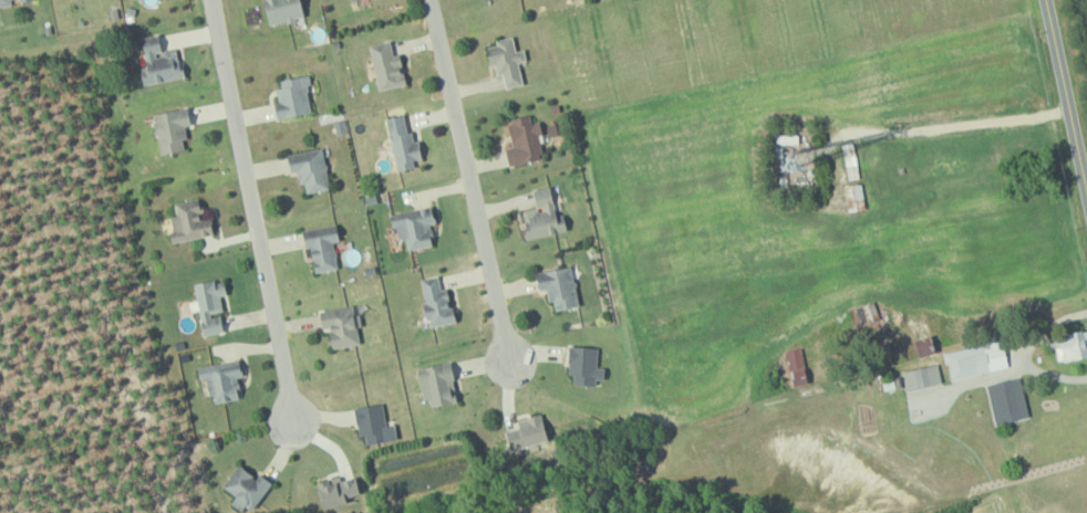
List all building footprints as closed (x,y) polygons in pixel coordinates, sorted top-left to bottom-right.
[(266,25),(302,17),(298,0),(260,0),(266,25)] [(184,77),(182,59),(177,60),(175,48),(159,50),(156,35),(137,38),(143,83),(184,77)] [(522,83),(517,62),(526,60),(523,48),(514,50),(511,35),(494,40),(495,44),(484,47),(488,65),(493,64),(495,74),(501,73),(505,87),(522,83)] [(367,45),(377,90),(405,84),(398,54),(391,55),(388,40),(367,45)] [(311,111),(305,74),(275,79),(279,101),(271,103),(274,117),(311,111)] [(157,153),(185,150),(182,126),(189,125),(187,108),(152,112),(157,153)] [(395,171),(413,167),(412,160),(421,158),(417,140),(409,142),(403,113),(384,117),(395,171)] [(506,165),(543,158),(537,120),(531,122),(529,113),(506,117),(511,147),(503,148),(506,165)] [(304,193),(328,188),(320,147),(284,154),(288,173),(295,171),(298,184),(303,184),(304,193)] [(846,211),(864,210),(861,183),(844,184),(846,211)] [(555,215),(549,186),(531,190),(535,207),(520,210),(526,238),(566,230),(562,214),(555,215)] [(213,234),(209,217),(201,219),(197,197),(172,202),(175,215),(166,217),(171,243),(213,234)] [(435,223),(431,206),(388,214),(391,227),(395,226),(397,239),(404,238),(406,250),(432,245),(428,225),(435,223)] [(336,268),(332,242),(338,241),(335,224),(303,229),(310,272),(336,268)] [(571,266),(534,271),(536,290),(545,288),(547,302),(552,301),(553,309),(577,306),(571,266)] [(429,326),(453,322),(447,287),(439,289),(437,275),(419,279),(424,304),(420,305),(423,319),(428,318),(429,326)] [(192,284),(202,335),(222,331),(219,313),(222,313),(219,296),(225,294),(222,278),(192,284)] [(358,344),(356,328),(360,327),(358,314),(353,315),(351,305),(316,311),(319,329),(326,328),(330,349),(358,344)] [(906,320),(915,357),(934,352),(925,316),(906,320)] [(1086,357),(1086,335),(1086,330),(1053,334),(1056,361),(1086,357)] [(1007,370),(1003,342),(945,350),(949,378),(1007,370)] [(597,347),(568,346),(566,374),(572,375),(571,384),(594,385),(595,380),(603,380),(604,367),(596,367),(597,347)] [(791,385),(806,383),(800,348),(785,350),(791,385)] [(212,403),(238,398),(235,377),(241,376),(239,359),(195,367),(197,382),(208,380),(212,403)] [(455,403),(450,363),(418,366),(423,406),(455,403)] [(902,371),(906,389),(941,382),(937,364),(902,371)] [(994,424),(1028,417),(1020,377),(986,384),(994,424)] [(365,444),(395,439),(393,424),(385,425),(381,403),(352,408),(357,437),(363,436),(365,444)] [(508,450),(547,440),(540,414),(515,420),(517,428),(503,431),(508,450)] [(231,502),(249,512),(268,482),(255,474),(254,476),(235,465),(221,488),(235,496),(231,502)] [(320,509),(360,496),(353,476),(341,480),(339,474),(312,483),(320,509)]
